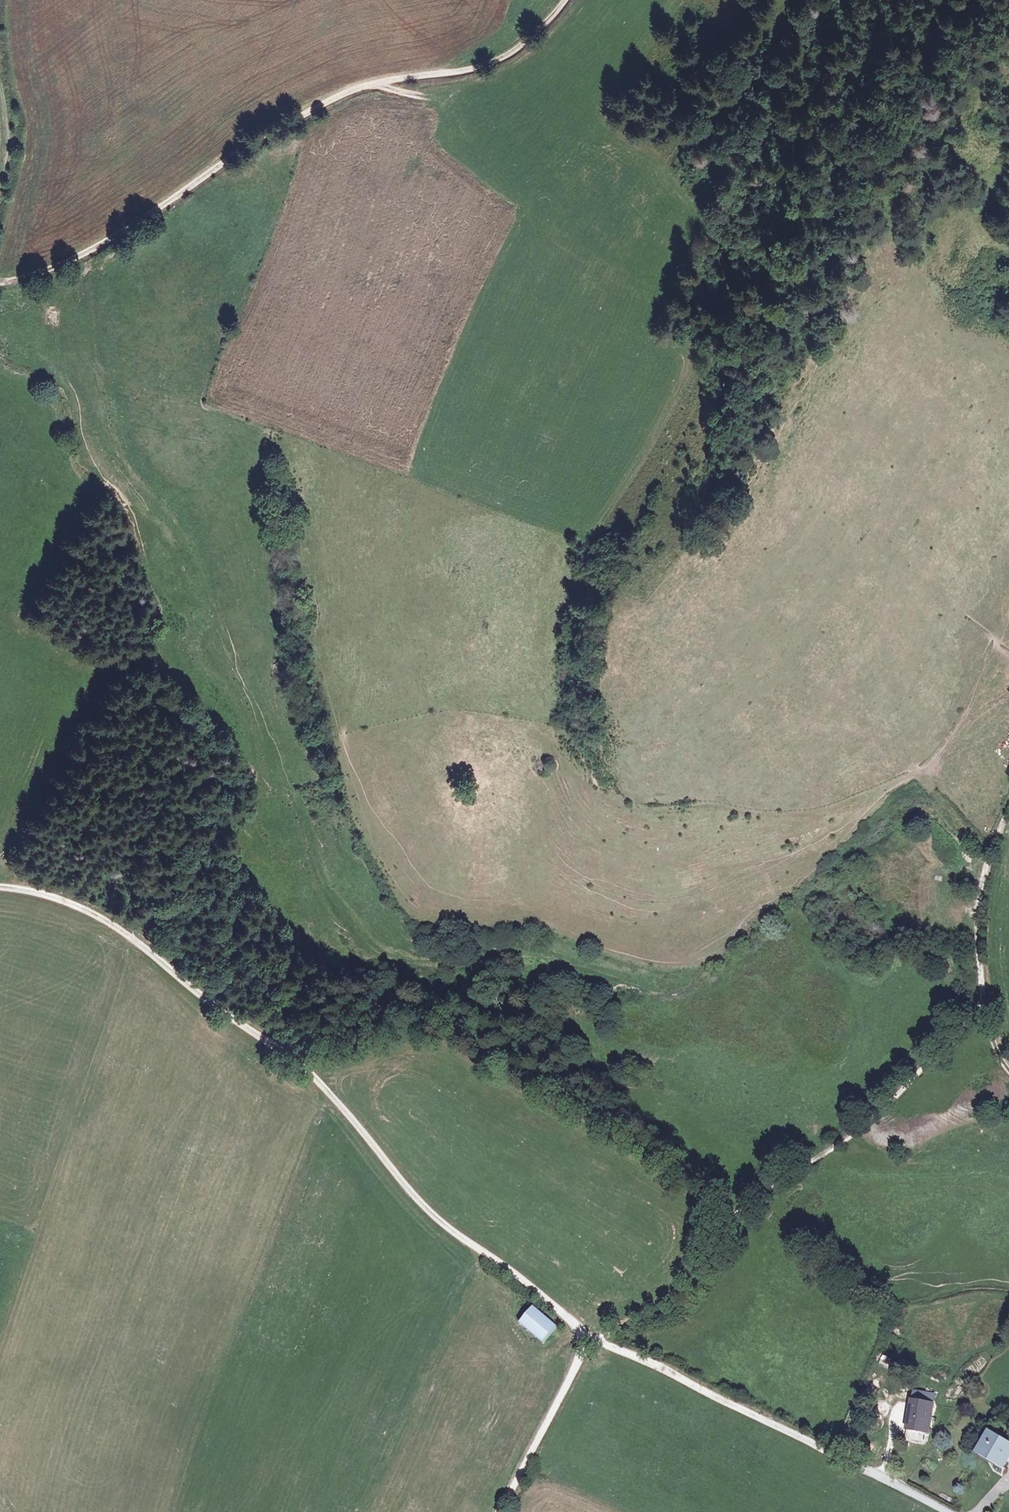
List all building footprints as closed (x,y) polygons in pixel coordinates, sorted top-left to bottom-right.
[(56,324),(58,311),(48,310),(47,323),(56,324)] [(544,1343),(554,1328),(527,1309),(516,1325),(544,1343)] [(909,1419),(929,1425),(936,1396),(913,1388),(909,1400),(913,1402),(909,1419)] [(1008,1452),(1008,1440),(990,1427),(977,1445),(1002,1462),(1008,1452)]
